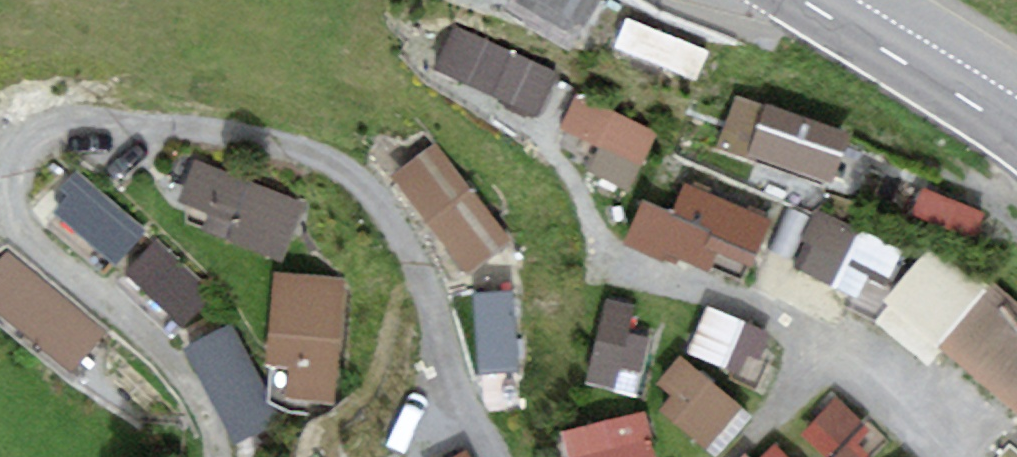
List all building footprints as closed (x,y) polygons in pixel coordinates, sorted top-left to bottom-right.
[(578,35),(597,0),(516,0),(578,35)] [(628,17),(615,48),(698,81),(710,50),(628,17)] [(554,70),(455,28),(440,65),(538,106),(554,70)] [(853,131),(734,91),(715,148),(756,162),(757,158),(834,185),(853,131)] [(659,135),(575,94),(554,136),(639,177),(659,135)] [(442,152),(398,185),(468,281),(512,248),(442,152)] [(299,216),(193,169),(172,216),(278,263),(299,216)] [(148,229),(82,175),(53,211),(119,264),(148,229)] [(672,209),(642,197),(621,244),(661,261),(666,252),(708,270),(716,251),(752,267),(773,220),(684,181),(672,209)] [(864,304),(894,243),(827,211),(798,273),(864,304)] [(212,290),(157,240),(128,271),(184,321),(212,290)] [(7,250),(0,259),(0,313),(73,371),(106,330),(7,250)] [(342,277),(277,271),(270,338),(288,340),(283,396),(330,401),(342,277)] [(994,280),(938,346),(1016,413),(1016,300),(994,280)] [(516,298),(469,299),(470,362),(517,361),(516,298)] [(778,343),(709,314),(690,358),(737,378),(742,367),(763,377),(778,343)] [(634,322),(605,316),(590,390),(637,400),(646,352),(628,349),(634,322)] [(232,323),(184,348),(234,447),(282,423),(232,323)] [(737,414),(673,360),(653,384),(671,400),(662,410),(707,449),(737,414)] [(805,445),(816,456),(875,456),(882,450),(841,409),(805,445)] [(559,444),(562,456),(646,456),(639,425),(559,444)] [(447,456),(472,456),(467,447),(447,456)]
